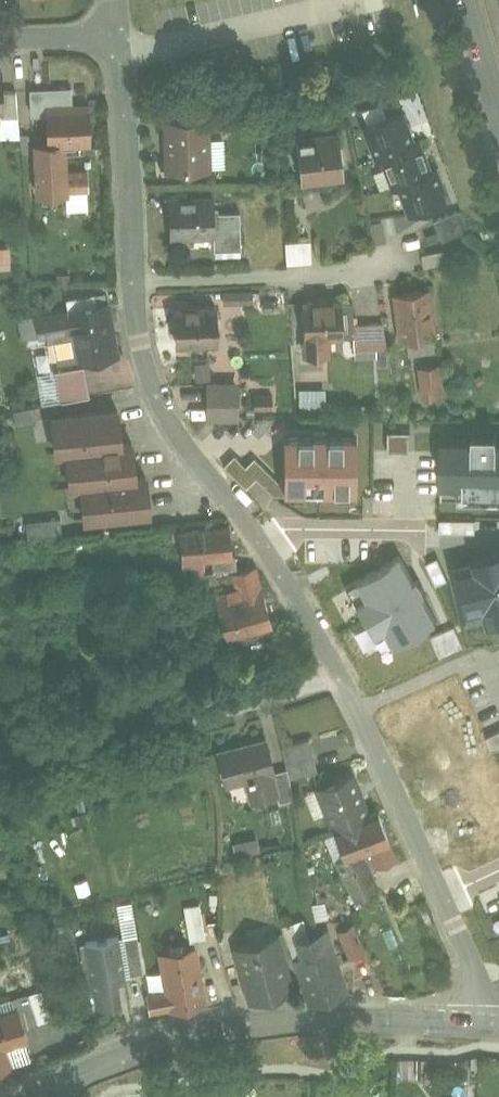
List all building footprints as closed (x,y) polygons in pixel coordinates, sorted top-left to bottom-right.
[(29,113),(45,112),(45,104),(71,103),(70,86),(28,88),(29,113)] [(1,91),(2,111),(0,111),(0,115),(18,115),(17,91),(1,91)] [(86,142),(84,102),(71,103),(45,104),(45,112),(47,142),(61,141),(61,143),(86,142)] [(396,105),(359,117),(370,152),(379,149),(407,140),(396,105)] [(207,119),(164,121),(165,172),(209,171),(207,119)] [(295,183),(337,179),(332,129),(307,131),(307,136),(290,137),(295,183)] [(213,133),(213,162),(224,162),(224,133),(213,133)] [(407,140),(379,149),(390,184),(400,181),(427,173),(416,138),(407,140)] [(61,143),(61,141),(47,142),(32,142),(34,194),(64,192),(63,186),(83,186),(82,169),(68,169),(62,161),(61,143)] [(427,173),(400,181),(410,215),(446,204),(435,170),(427,173)] [(206,191),(160,193),(162,237),(207,235),(206,210),(206,191)] [(232,209),(206,210),(207,235),(208,247),(233,246),(232,209)] [(457,210),(432,221),(441,240),(466,229),(457,210)] [(286,239),(287,260),(312,259),(311,237),(286,239)] [(58,295),(60,306),(100,298),(98,287),(58,295)] [(246,290),(218,291),(219,303),(246,302),(246,290)] [(431,338),(424,293),(393,297),(400,342),(431,338)] [(113,350),(103,298),(100,298),(60,306),(10,317),(15,340),(65,329),(71,359),(113,350)] [(335,298),(294,299),(295,355),(324,354),(324,338),(336,337),(336,334),(335,300),(335,298)] [(335,300),(336,334),(347,334),(347,323),(346,300),(335,300)] [(168,343),(209,341),(208,302),(166,303),(168,343)] [(376,322),(347,323),(347,334),(347,345),(372,344),(372,372),(384,372),(376,322)] [(84,397),(76,362),(47,368),(55,403),(84,397)] [(443,395),(438,363),(416,366),(420,398),(443,395)] [(208,384),(208,366),(192,366),(192,384),(208,384)] [(236,387),(208,388),(210,421),(238,421),(236,387)] [(251,396),(251,413),(270,413),(270,396),(251,396)] [(45,402),(6,409),(8,425),(29,421),(32,441),(43,439),(40,412),(47,411),(45,402)] [(114,438),(110,405),(47,411),(40,412),(43,439),(44,451),(56,450),(60,489),(72,487),(75,520),(143,513),(139,470),(127,471),(124,437),(114,438)] [(388,429),(387,447),(410,447),(410,429),(388,429)] [(358,436),(283,437),(284,495),(358,494),(358,436)] [(443,441),(443,498),(498,498),(498,441),(443,441)] [(251,458),(246,463),(235,452),(225,463),(247,483),(262,467),(251,458)] [(56,534),(54,517),(18,521),(20,538),(56,534)] [(224,557),(220,523),(174,528),(179,571),(196,569),(195,560),(224,557)] [(433,624),(399,557),(351,581),(364,607),(358,610),(375,642),(380,639),(385,648),(433,624)] [(458,574),(469,624),(489,620),(492,632),(498,631),(498,565),(458,574)] [(266,625),(249,566),(226,572),(231,591),(209,597),(221,638),(237,633),(266,625)] [(441,652),(464,642),(456,623),(433,632),(441,652)] [(241,647),(237,633),(221,638),(213,640),(217,654),(241,647)] [(267,770),(259,737),(211,749),(220,785),(239,780),(244,802),(273,795),(267,770)] [(280,767),(282,778),(310,771),(302,739),(274,746),(280,767)] [(280,767),(267,770),(273,795),(274,799),(287,796),(282,778),(280,767)] [(394,861),(374,812),(367,815),(349,771),(305,788),(335,861),(331,863),(346,899),(373,888),(367,872),(394,861)] [(254,848),(250,837),(231,844),(235,855),(254,848)] [(209,935),(203,899),(185,902),(191,938),(209,935)] [(306,916),(285,922),(307,1003),(349,992),(332,925),(310,931),(306,916)] [(352,924),(338,929),(349,957),(367,950),(361,933),(356,935),(352,924)] [(82,941),(95,1005),(122,999),(118,979),(149,973),(140,929),(82,941)] [(280,931),(234,944),(250,999),(296,986),(280,931)] [(212,998),(203,940),(161,947),(167,984),(146,987),(150,1009),(212,998)] [(20,1003),(27,1025),(64,1013),(54,982),(13,996),(16,1004),(20,1003)] [(0,1009),(0,1068),(14,1064),(8,1048),(32,1040),(27,1025),(20,1003),(16,1004),(0,1009)] [(114,1032),(134,1023),(128,1010),(108,1018),(114,1032)]
